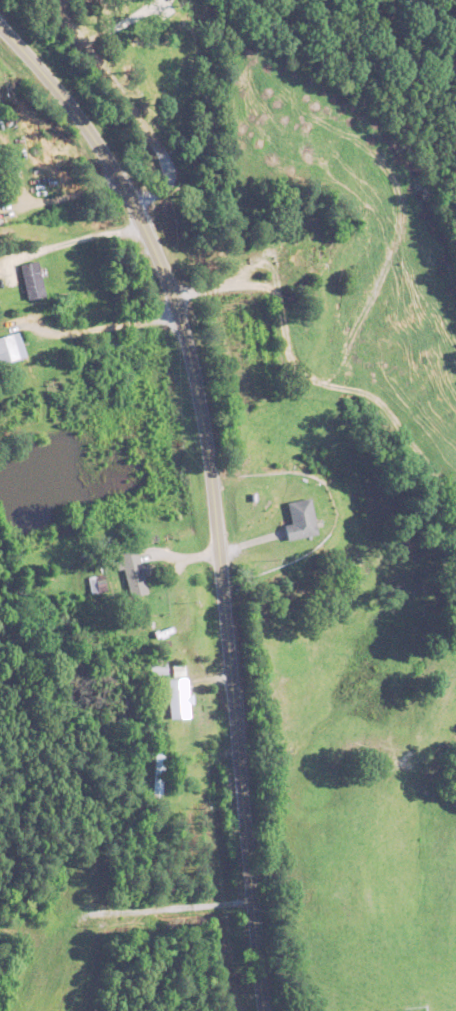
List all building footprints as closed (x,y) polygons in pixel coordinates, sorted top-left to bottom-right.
[(28,300),(47,295),(38,260),(20,264),(28,300)] [(75,318),(121,312),(119,303),(74,309),(75,318)] [(24,360),(21,333),(0,336),(0,362),(24,360)] [(292,524),(286,526),(289,540),(320,533),(312,498),(288,504),(292,524)] [(148,594),(140,548),(121,552),(129,597),(148,594)] [(90,593),(105,591),(104,575),(88,577),(90,593)] [(152,675),(166,675),(166,664),(152,664),(152,675)] [(190,679),(169,679),(170,718),(191,718),(190,679)] [(164,752),(153,752),(151,798),(163,798),(164,752)]
